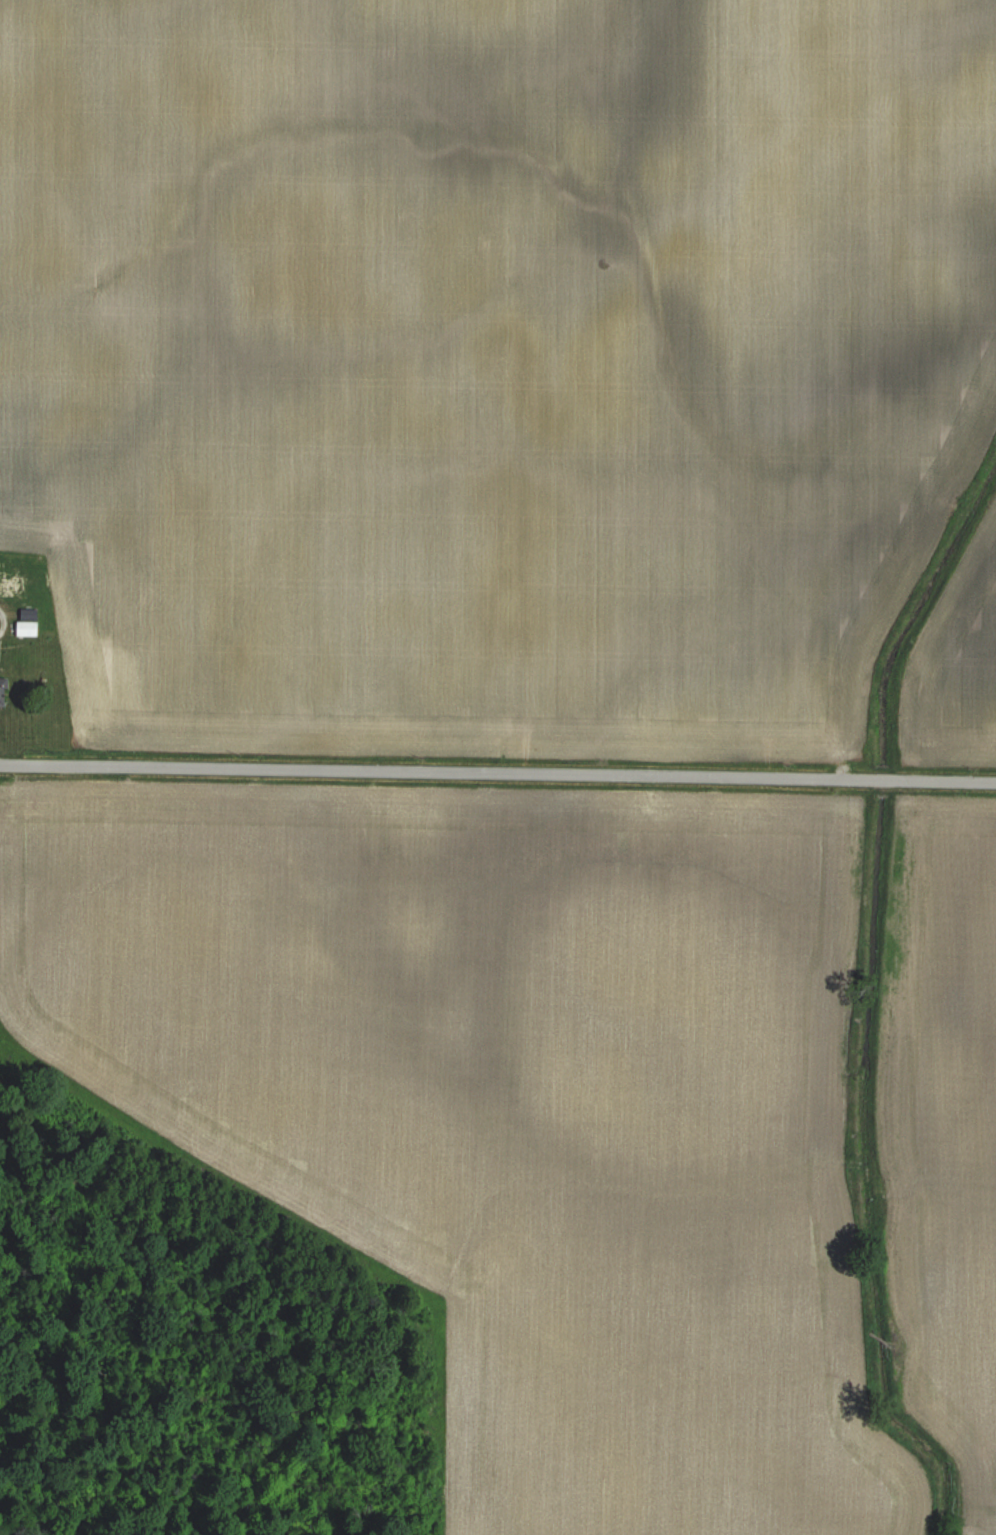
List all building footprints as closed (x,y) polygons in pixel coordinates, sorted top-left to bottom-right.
[(41,635),(41,622),(21,622),(21,635),(41,635)]
